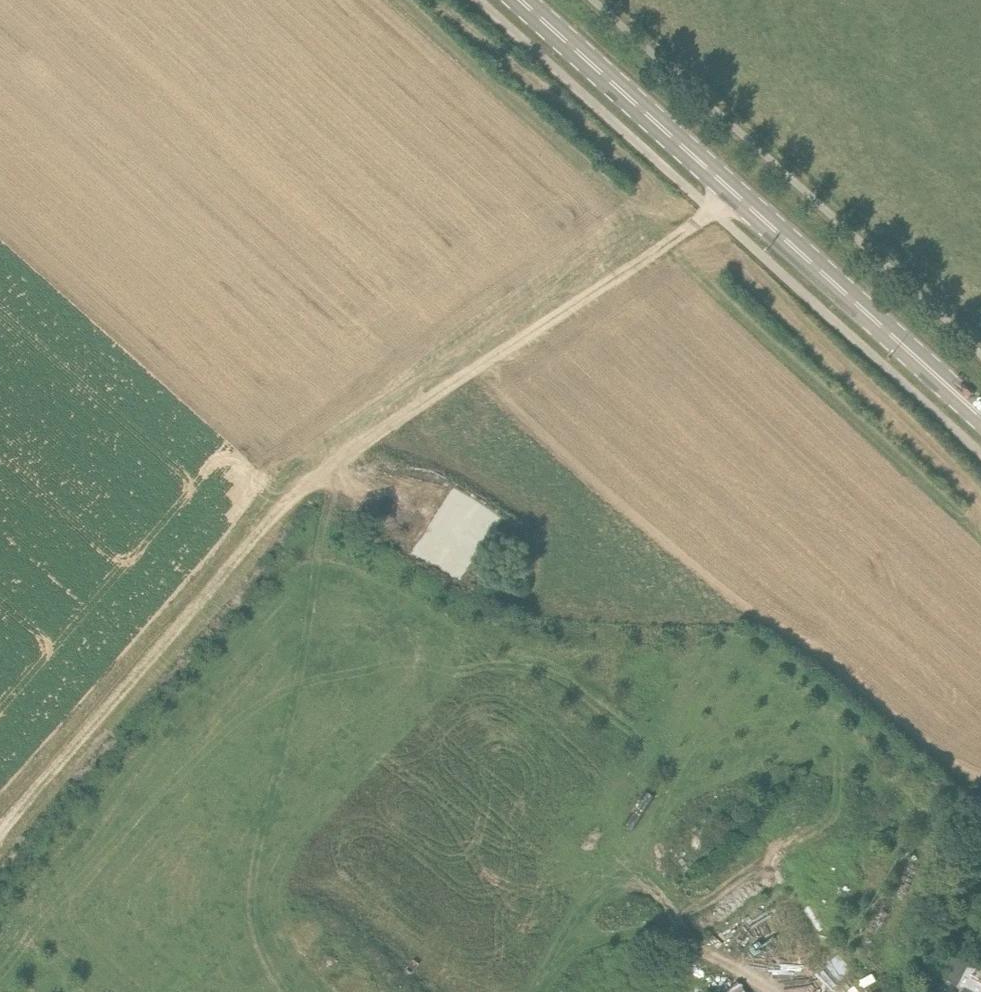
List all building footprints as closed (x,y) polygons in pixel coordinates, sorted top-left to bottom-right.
[(930,949),(924,946),(921,952),(927,955),(930,949)] [(977,965),(946,949),(935,973),(971,991),(980,991),(980,958),(977,965)]
